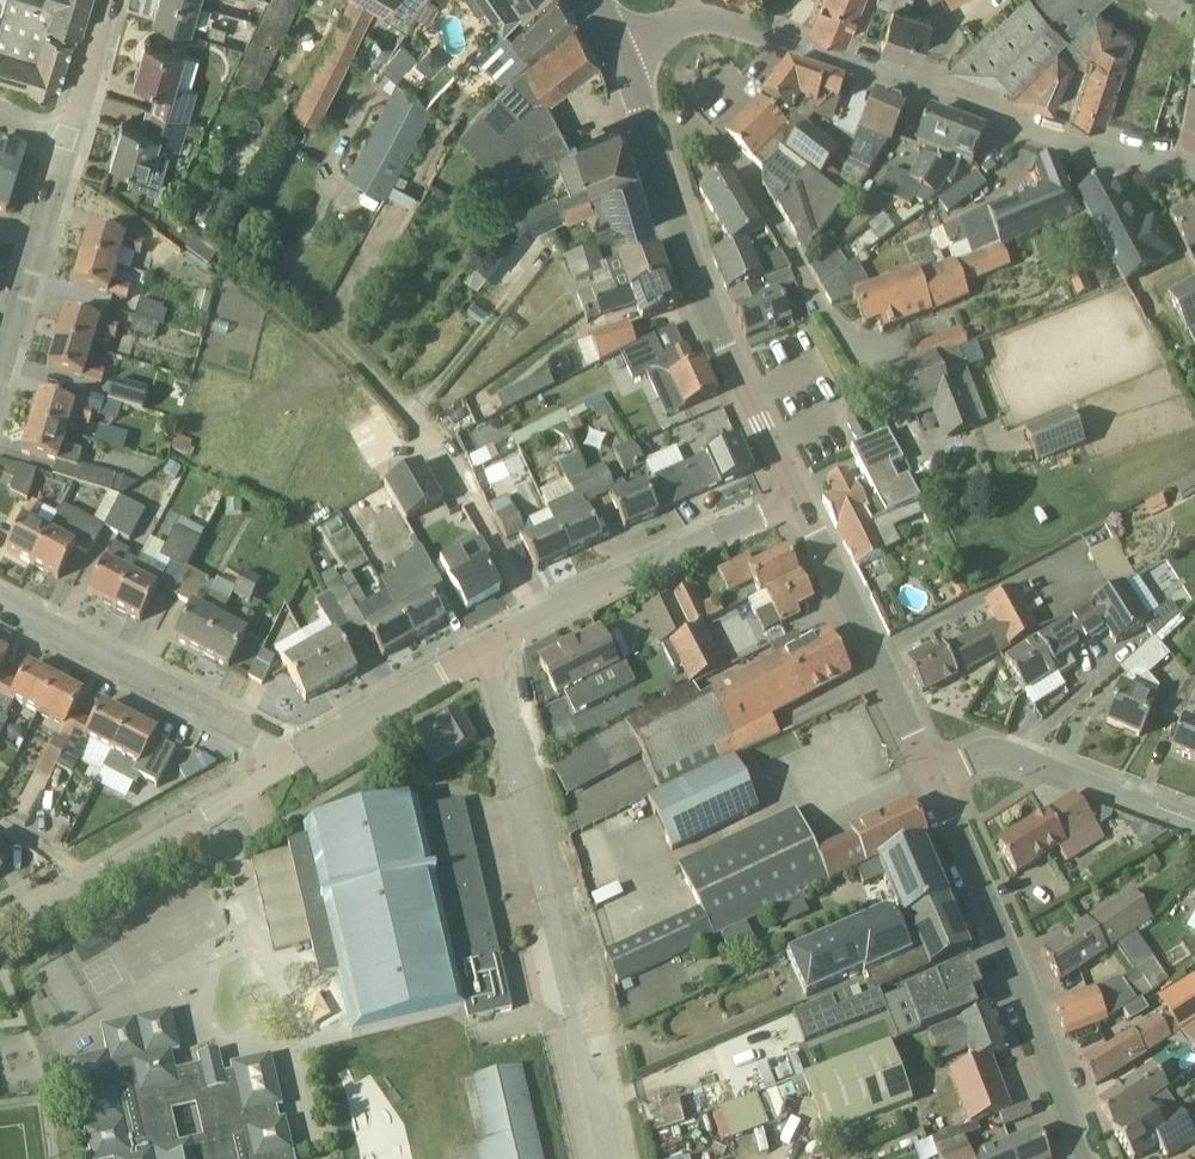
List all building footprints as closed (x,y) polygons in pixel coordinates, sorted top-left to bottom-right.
[(1,12),(0,16),(0,77),(29,85),(28,87),(56,95),(73,40),(70,39),(73,30),(80,32),(89,0),(5,0),(1,12)] [(185,0),(158,0),(153,16),(191,27),(198,4),(185,0)] [(261,20),(234,74),(258,86),(303,0),(271,0),(261,20)] [(335,20),(291,108),(316,121),(375,8),(383,13),(406,28),(416,13),(424,0),(346,0),(335,20)] [(431,0),(424,0),(416,13),(429,21),(439,5),(431,0)] [(563,0),(553,0),(511,39),(503,28),(474,56),(502,83),(517,68),(577,15),(563,0)] [(503,28),(521,9),(528,0),(485,0),(503,28)] [(811,28),(844,41),(861,0),(822,0),(811,28)] [(908,11),(911,0),(878,0),(877,2),(893,7),(881,43),(918,55),(931,19),(908,11)] [(1095,15),(1069,112),(1109,123),(1135,26),(1095,15)] [(234,29),(227,27),(212,23),(208,34),(224,38),(224,37),(232,39),(234,29)] [(622,128),(576,147),(574,142),(569,143),(547,100),(549,98),(599,60),(575,25),(512,78),(513,80),(457,132),(504,188),(540,160),(548,172),(559,165),(570,191),(636,164),(622,128)] [(152,108),(187,119),(196,88),(191,86),(199,58),(146,42),(135,79),(159,86),(152,108)] [(383,65),(397,78),(416,56),(402,44),(383,65)] [(802,131),(805,129),(834,99),(839,100),(845,83),(789,63),(763,96),(793,118),(786,126),(760,101),(726,135),(751,160),(752,161),(753,160),(763,170),(779,154),(783,156),(802,131)] [(1190,75),(1179,137),(1194,139),(1194,76),(1190,75)] [(385,196),(432,111),(399,82),(346,175),(385,196)] [(805,129),(802,131),(783,156),(844,204),(875,163),(871,161),(880,139),(891,143),(907,106),(877,94),(847,164),(839,179),(827,169),(838,155),(805,129)] [(187,119),(152,108),(145,130),(122,123),(111,159),(133,165),(128,183),(156,191),(164,163),(158,161),(163,143),(179,148),(187,119)] [(940,169),(957,124),(929,113),(917,145),(926,149),(922,161),(912,178),(889,170),(879,196),(910,207),(914,201),(915,201),(922,189),(940,169)] [(962,162),(973,166),(985,134),(957,124),(940,169),(922,189),(915,201),(921,204),(935,195),(936,196),(945,182),(951,186),(954,180),(962,162)] [(14,184),(23,155),(24,155),(24,154),(0,147),(0,179),(14,184)] [(844,204),(783,156),(779,154),(763,170),(763,186),(806,258),(844,204)] [(956,262),(971,256),(972,258),(1002,246),(1079,215),(1057,161),(1036,169),(1044,189),(961,222),(942,229),(933,233),(940,252),(941,252),(950,249),(956,262)] [(987,175),(997,168),(992,162),(982,169),(987,175)] [(533,234),(531,232),(568,218),(568,220),(593,210),(588,197),(603,191),(611,218),(594,223),(599,239),(627,230),(629,235),(655,227),(636,164),(570,191),(557,196),(557,195),(515,212),(474,263),(475,264),(465,279),(476,289),(488,272),(497,280),(533,234)] [(749,199),(733,172),(700,192),(716,219),(749,199)] [(975,173),(937,201),(947,215),(985,187),(975,173)] [(407,178),(398,174),(395,181),(403,185),(407,178)] [(0,179),(0,211),(6,214),(7,212),(6,212),(14,184),(0,179)] [(219,179),(195,224),(212,234),(237,189),(219,179)] [(1154,219),(1135,229),(1107,180),(1077,197),(1125,283),(1174,256),(1154,219)] [(414,195),(393,183),(387,192),(409,205),(414,195)] [(716,219),(732,246),(765,226),(749,199),(716,219)] [(1170,217),(1187,251),(1194,247),(1194,204),(1170,217)] [(230,234),(239,240),(247,227),(238,221),(230,234)] [(82,256),(117,267),(123,249),(141,255),(144,244),(90,228),(82,256)] [(830,231),(821,243),(829,250),(839,238),(830,231)] [(176,248),(156,234),(147,246),(153,251),(149,260),(164,265),(176,248)] [(187,250),(209,267),(218,255),(196,238),(187,250)] [(791,270),(781,253),(763,263),(764,266),(760,268),(749,243),(712,258),(728,296),(791,270)] [(667,276),(656,246),(619,259),(606,264),(611,282),(577,294),(582,309),(667,276)] [(946,266),(937,269),(918,276),(917,275),(891,284),(873,290),(854,297),(865,330),(880,324),(883,331),(935,313),(934,311),(968,297),(964,286),(1011,267),(1002,246),(972,258),(971,256),(956,262),(946,266)] [(598,249),(566,258),(573,283),(606,274),(598,249)] [(810,270),(820,286),(849,264),(837,249),(810,270)] [(946,266),(941,252),(940,252),(931,255),(931,254),(913,261),(914,264),(887,273),(891,284),(917,275),(918,276),(937,269),(946,266)] [(117,267),(82,256),(73,284),(127,301),(130,291),(112,285),(117,267)] [(854,297),(873,290),(856,259),(849,264),(840,271),(820,286),(833,307),(854,297)] [(791,270),(728,296),(746,338),(791,319),(779,291),(796,284),(791,271),(792,271),(791,270)] [(1083,274),(1069,281),(1077,299),(1091,291),(1083,274)] [(667,276),(582,309),(587,322),(600,317),(601,318),(635,304),(642,322),(679,309),(667,276)] [(1194,345),(1194,280),(1169,294),(1194,345)] [(175,290),(172,303),(190,307),(193,294),(175,290)] [(212,296),(199,293),(193,311),(208,315),(212,296)] [(136,317),(160,324),(164,326),(168,312),(163,310),(164,307),(141,300),(136,317)] [(56,340),(92,351),(98,333),(116,339),(119,328),(65,312),(56,340)] [(131,332),(155,340),(160,324),(136,317),(131,332)] [(629,326),(590,341),(600,365),(636,346),(629,326)] [(943,358),(948,356),(959,352),(958,350),(968,346),(962,331),(915,350),(922,365),(936,359),(936,361),(943,358)] [(48,368),(99,384),(102,384),(105,374),(87,368),(92,351),(56,340),(48,368)] [(652,344),(620,359),(628,374),(631,373),(632,374),(660,361),(652,344)] [(671,353),(672,359),(646,370),(653,386),(658,399),(676,392),(684,410),(717,395),(703,363),(698,365),(689,345),(671,353)] [(961,390),(972,385),(959,352),(948,356),(943,358),(936,361),(936,359),(922,365),(898,375),(914,415),(930,409),(944,442),(977,429),(961,390)] [(132,391),(109,384),(104,399),(128,405),(132,391)] [(505,410),(526,400),(520,387),(499,397),(505,410)] [(31,424),(67,435),(71,423),(89,428),(92,420),(94,413),(40,396),(31,424)] [(122,408),(123,405),(108,401),(104,399),(104,401),(103,401),(99,414),(98,417),(117,423),(122,408)] [(584,405),(568,413),(567,414),(570,421),(588,412),(584,405)] [(568,422),(570,421),(567,414),(565,411),(511,438),(516,448),(568,422)] [(1085,446),(1072,413),(1024,431),(1038,465),(1085,446)] [(579,417),(565,424),(570,434),(584,428),(579,417)] [(859,417),(849,423),(857,438),(867,432),(859,417)] [(31,424),(23,452),(58,463),(77,469),(82,452),(64,447),(67,435),(31,424)] [(564,440),(570,438),(564,425),(552,432),(564,440)] [(128,437),(99,428),(95,442),(124,451),(128,437)] [(856,568),(857,568),(878,558),(890,552),(889,551),(901,545),(893,530),(925,513),(918,500),(920,499),(901,462),(902,461),(888,433),(886,434),(870,443),(852,453),(854,457),(866,478),(854,485),(846,471),(828,481),(829,484),(822,493),(825,500),(823,501),(856,568)] [(738,440),(722,447),(718,438),(707,443),(711,452),(655,478),(673,507),(721,485),(721,486),(752,472),(738,440)] [(633,443),(615,453),(625,475),(646,465),(633,443)] [(556,528),(569,556),(602,541),(585,504),(598,498),(587,475),(586,475),(583,467),(577,455),(559,464),(566,480),(540,492),(547,510),(556,528)] [(172,462),(165,476),(176,482),(184,468),(172,462)] [(422,464),(384,486),(406,523),(443,501),(422,464)] [(479,475),(486,481),(495,471),(487,464),(479,475)] [(18,466),(10,494),(27,502),(36,471),(18,466)] [(78,484),(111,494),(116,477),(83,467),(78,484)] [(646,487),(629,494),(623,480),(612,485),(604,468),(598,470),(587,475),(598,498),(615,491),(619,499),(612,502),(625,530),(658,515),(646,487)] [(138,484),(116,477),(111,494),(120,497),(138,484)] [(1180,496),(1194,489),(1194,484),(1192,477),(1174,486),(1180,496)] [(1171,511),(1163,496),(1146,505),(1153,521),(1171,511)] [(556,528),(537,538),(528,519),(521,523),(508,498),(490,507),(506,540),(520,534),(537,571),(569,556),(556,528)] [(145,512),(119,499),(117,502),(104,527),(105,528),(130,542),(145,512)] [(227,501),(227,514),(242,514),(242,500),(227,501)] [(58,516),(44,508),(33,502),(6,552),(33,566),(50,533),(49,532),(58,516)] [(105,528),(104,527),(94,522),(63,506),(58,516),(49,532),(50,533),(33,566),(59,579),(75,548),(89,556),(105,528)] [(200,543),(175,529),(160,560),(185,572),(200,543)] [(131,576),(120,570),(129,551),(115,544),(88,595),(114,608),(131,576)] [(421,549),(391,565),(402,584),(387,593),(386,593),(413,640),(445,622),(423,586),(437,577),(421,549)] [(800,576),(787,550),(754,566),(749,557),(719,573),(728,591),(753,579),(761,595),(764,593),(800,576)] [(484,562),(469,570),(460,553),(441,564),(451,581),(467,609),(500,590),(484,562)] [(166,572),(155,567),(146,583),(131,576),(114,608),(141,622),(166,572)] [(201,653),(218,619),(221,619),(229,604),(203,591),(208,582),(186,570),(173,597),(193,607),(176,640),(201,653)] [(340,581),(334,570),(321,578),(326,588),(340,581)] [(261,581),(244,572),(232,596),(250,604),(261,581)] [(800,576),(764,593),(771,607),(755,615),(764,633),(780,625),(781,627),(799,617),(796,611),(813,603),(800,576)] [(951,584),(959,600),(968,596),(960,579),(951,584)] [(413,640),(386,593),(357,610),(340,581),(326,588),(330,597),(331,596),(340,612),(349,628),(362,620),(383,657),(413,640)] [(1010,649),(1053,625),(1034,591),(1030,582),(987,605),(998,625),(949,650),(945,644),(941,646),(941,645),(906,663),(923,695),(958,676),(957,675),(1009,647),(1010,649)] [(1108,631),(1116,644),(1144,626),(1153,639),(1155,638),(1179,615),(1171,602),(1144,619),(1124,585),(1091,606),(1092,608),(1068,624),(1083,647),(1108,631)] [(692,588),(674,597),(691,631),(723,614),(716,600),(701,607),(692,588)] [(330,597),(317,604),(326,619),(340,612),(331,596),(330,597)] [(674,597),(644,611),(661,645),(691,631),(674,597)] [(255,618),(244,612),(236,628),(221,619),(218,619),(201,653),(229,668),(255,618)] [(1038,643),(1038,642),(1005,663),(1024,693),(1034,707),(1064,689),(1055,675),(1058,673),(1054,666),(1083,647),(1068,624),(1038,643)] [(701,628),(670,643),(663,647),(675,671),(682,667),(691,683),(723,668),(717,658),(701,628)] [(618,667),(610,652),(617,648),(608,631),(602,635),(600,631),(581,640),(582,642),(573,646),(572,645),(540,661),(558,697),(618,667)] [(808,674),(842,657),(829,633),(805,646),(798,633),(772,647),(773,648),(775,647),(780,659),(786,670),(791,667),(796,675),(805,670),(808,674)] [(357,672),(335,634),(310,649),(331,687),(357,672)] [(1148,676),(1171,655),(1155,638),(1153,639),(1122,668),(1132,678),(1122,687),(1107,724),(1139,738),(1155,701),(1160,689),(1148,676)] [(723,668),(691,683),(707,712),(638,750),(625,723),(596,739),(613,772),(642,756),(662,793),(723,763),(781,734),(771,716),(851,674),(842,657),(808,674),(805,670),(796,675),(791,667),(786,670),(780,659),(775,647),(773,648),(754,657),(753,655),(724,669),(723,668)] [(331,687),(310,649),(284,663),(306,701),(331,687)] [(8,656),(0,651),(0,671),(8,656)] [(270,669),(257,661),(249,678),(262,685),(270,669)] [(219,688),(235,697),(247,675),(232,666),(219,688)] [(8,722),(5,720),(15,703),(37,715),(55,680),(29,667),(19,685),(8,679),(0,694),(0,738),(8,722)] [(1162,711),(1184,720),(1171,751),(1194,761),(1194,672),(1162,711)] [(58,734),(37,773),(49,780),(50,780),(56,769),(82,718),(73,713),(82,694),(55,680),(37,715),(64,729),(60,735),(58,734)] [(82,718),(56,769),(72,777),(90,742),(111,753),(129,719),(104,705),(94,724),(82,718)] [(476,740),(459,711),(417,735),(434,764),(476,740)] [(112,753),(103,769),(134,785),(136,787),(141,778),(157,787),(176,751),(175,750),(153,739),(157,733),(129,719),(111,753),(112,753)] [(190,763),(198,775),(217,764),(202,756),(190,763)] [(733,759),(646,801),(672,852),(758,810),(733,759)] [(1074,795),(1042,816),(999,846),(1017,875),(1062,844),(1070,856),(1102,835),(1097,827),(1086,812),(1074,795)] [(513,1010),(505,975),(464,800),(421,809),(418,797),(304,824),(306,836),(288,841),(319,976),(338,972),(351,1032),(454,1008),(465,1005),(469,1021),(513,1010)] [(639,974),(857,870),(878,860),(879,861),(922,841),(927,838),(912,806),(852,835),(853,840),(819,856),(797,811),(679,867),(700,910),(627,946),(605,956),(618,984),(621,982),(630,978),(639,974)] [(1096,807),(1086,812),(1097,827),(1111,819),(1113,813),(1096,807)] [(63,827),(55,843),(64,847),(72,831),(63,827)] [(878,860),(857,870),(863,885),(885,876),(901,915),(945,895),(922,841),(879,861),(878,860)] [(251,856),(272,949),(310,940),(288,848),(251,856)] [(622,932),(681,904),(675,893),(617,921),(622,932)] [(1150,917),(1134,893),(1043,953),(1060,983),(1150,917)] [(901,915),(905,924),(925,971),(969,952),(945,895),(901,915)] [(795,901),(776,909),(784,926),(802,917),(795,901)] [(806,997),(863,972),(865,977),(866,976),(874,993),(895,983),(925,971),(905,924),(899,927),(895,918),(883,912),(787,954),(806,997)] [(1137,1002),(1170,982),(1154,959),(1123,980),(1096,990),(1094,988),(1054,1005),(1066,1038),(1105,1024),(1132,1005),(1137,1002)] [(923,1031),(990,1006),(974,965),(920,986),(927,1006),(915,1011),(923,1031)] [(1159,999),(1171,1017),(1160,1024),(1158,1022),(1138,1034),(1138,1035),(1103,1055),(1101,1051),(1082,1062),(1096,1086),(1182,1034),(1184,1032),(1186,1031),(1185,1029),(1194,1022),(1194,976),(1159,999)] [(634,986),(630,978),(621,982),(624,991),(634,986)] [(838,1007),(862,997),(858,987),(834,996),(838,1007)] [(831,997),(797,1012),(810,1045),(863,1021),(855,1003),(837,1011),(831,997)] [(1132,1005),(1122,1012),(1128,1022),(1147,1010),(1141,1000),(1132,1005)] [(286,1119),(280,1120),(277,1108),(283,1107),(271,1056),(231,1065),(234,1076),(225,1078),(219,1051),(198,1056),(201,1070),(189,1073),(191,1083),(179,1086),(171,1052),(179,1050),(171,1011),(137,1020),(101,1028),(107,1053),(69,1063),(92,1158),(295,1158),(286,1119)] [(990,1058),(1007,1051),(992,1011),(929,1035),(938,1061),(967,1050),(973,1064),(955,1072),(975,1124),(977,1123),(986,1120),(1011,1109),(990,1058)] [(783,1042),(801,1035),(792,1014),(775,1021),(783,1042)] [(1185,1029),(1186,1031),(1184,1032),(1182,1034),(1183,1036),(1194,1052),(1194,1022),(1185,1029)] [(890,1044),(803,1077),(825,1136),(912,1102),(890,1044)] [(1168,1090),(1154,1070),(1099,1104),(1113,1126),(1138,1109),(1168,1090)] [(479,1080),(495,1151),(488,1152),(490,1158),(537,1158),(517,1072),(479,1080)] [(648,1125),(654,1124),(673,1120),(666,1101),(661,1102),(659,1091),(648,1093),(642,1094),(648,1125)] [(1029,1105),(1012,1111),(999,1116),(1004,1128),(1033,1117),(1033,1115),(1029,1105)] [(1115,1128),(1111,1130),(1132,1158),(1140,1158),(1158,1146),(1168,1158),(1169,1158),(1194,1141),(1194,1116),(1186,1122),(1177,1109),(1158,1122),(1147,1108),(1115,1128)] [(1039,1131),(971,1157),(964,1140),(981,1133),(977,1123),(975,1124),(932,1141),(939,1158),(1050,1158),(1039,1131)]
